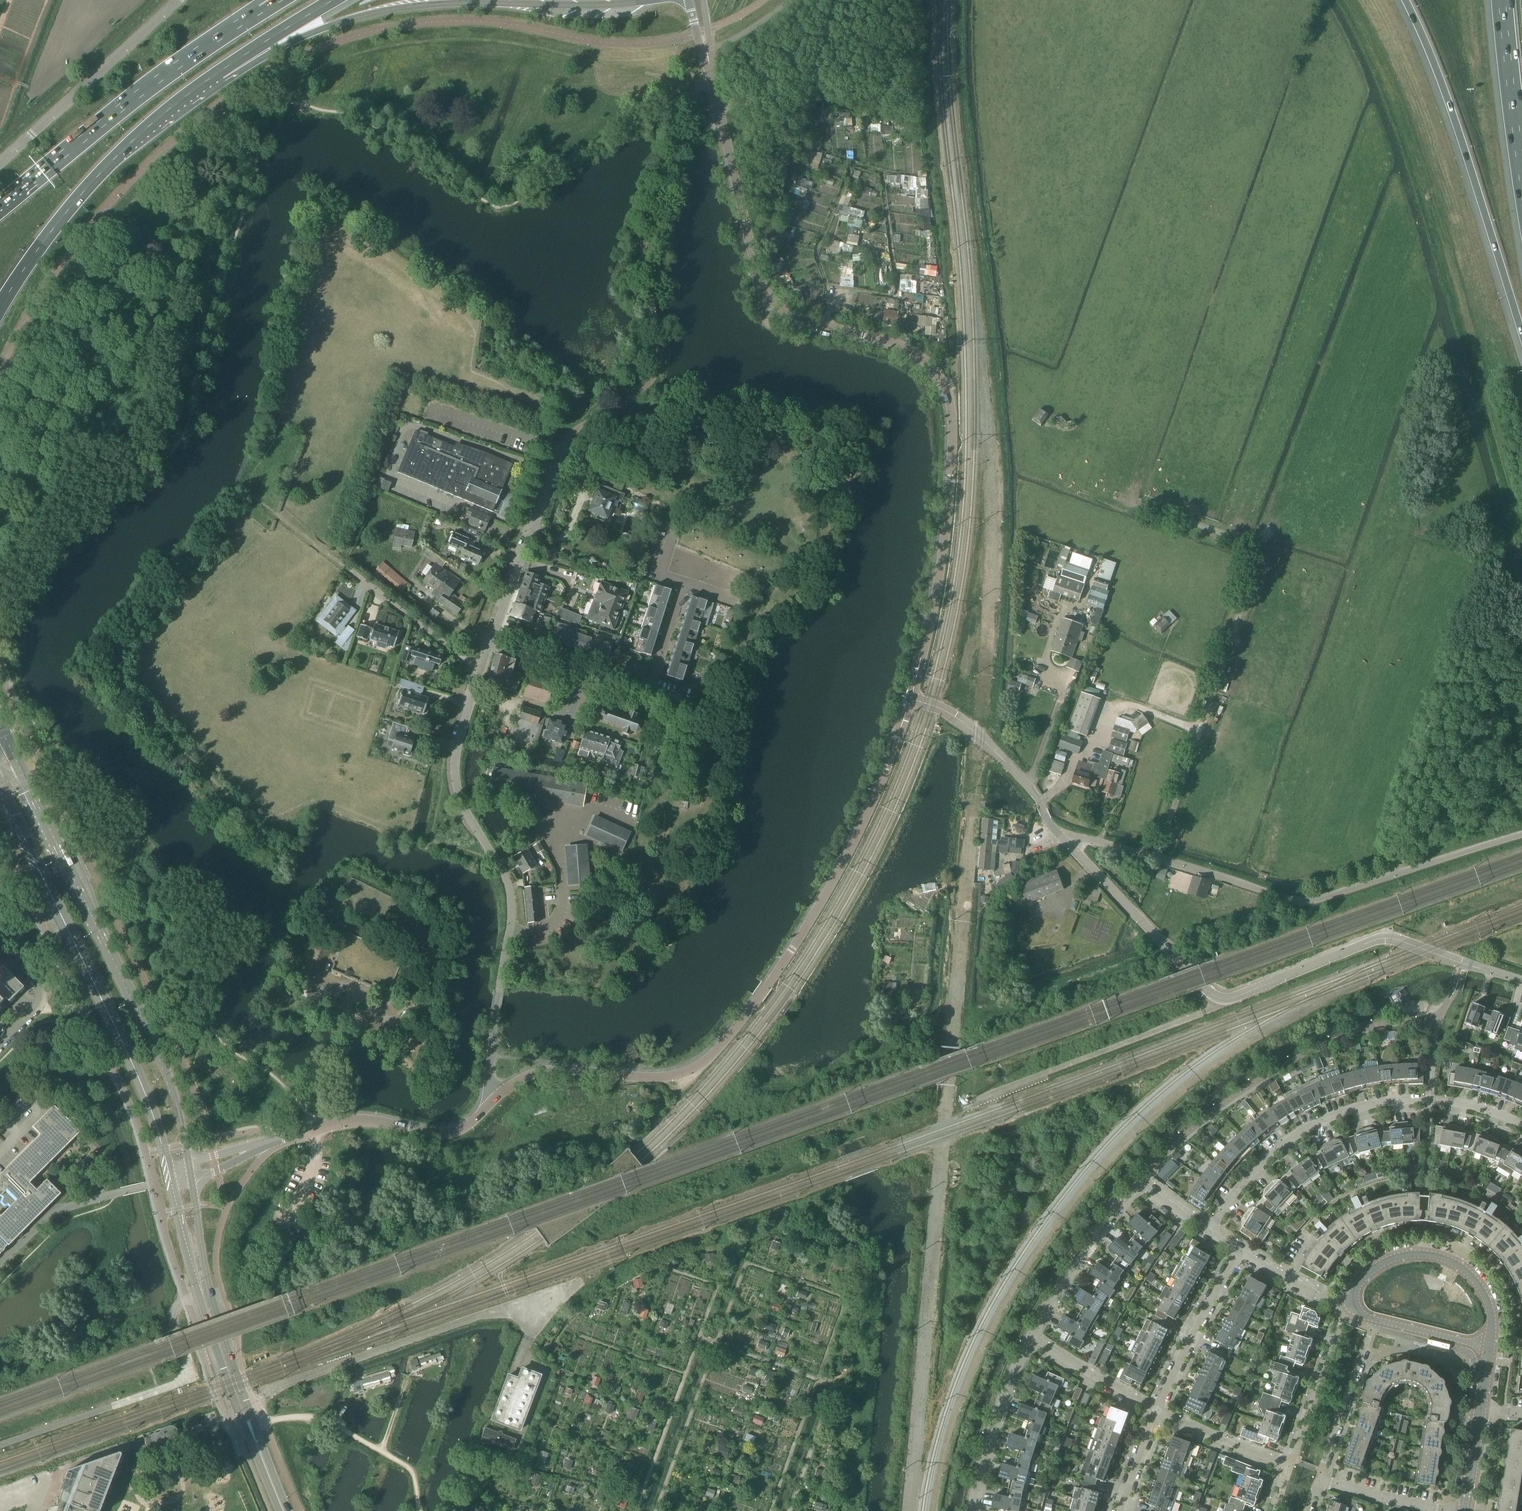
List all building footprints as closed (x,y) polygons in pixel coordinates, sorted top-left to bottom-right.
[(839,204),(851,208),(852,205),(852,201),(848,198),(842,196),(839,204)] [(839,205),(835,213),(849,218),(850,212),(851,208),(839,205)] [(1032,420),(1041,426),(1049,415),(1040,409),(1032,420)] [(1052,420),(1053,425),(1060,424),(1065,429),(1074,427),(1073,422),(1067,423),(1062,417),(1052,420)] [(735,438),(740,439),(739,445),(740,445),(742,439),(743,430),(735,430),(734,438),(733,438),(734,445),(735,445),(735,438)] [(441,491),(492,512),(495,504),(496,504),(498,499),(499,500),(501,496),(499,496),(501,491),(501,490),(512,464),(482,452),(479,457),(415,431),(410,443),(398,472),(398,473),(409,477),(408,477),(409,477),(419,481),(420,482),(430,486),(431,486),(441,490),(441,491)] [(805,454),(806,454),(808,448),(809,440),(801,438),(800,447),(801,453),(802,454),(802,447),(806,448),(805,454)] [(831,466),(839,474),(850,464),(842,455),(831,466)] [(671,472),(678,482),(691,473),(683,463),(671,472)] [(805,490),(805,491),(812,490),(811,489),(819,486),(816,479),(808,482),(803,485),(803,486),(809,484),(811,488),(805,490)] [(380,489),(387,491),(390,483),(383,481),(380,489)] [(617,484),(615,490),(622,493),(625,487),(617,484)] [(598,514),(595,519),(604,523),(614,498),(621,501),(623,496),(603,487),(601,493),(598,492),(598,491),(597,492),(595,491),(592,498),(594,499),(589,511),(590,512),(590,511),(598,514)] [(630,503),(632,506),(632,507),(633,509),(631,511),(633,512),(635,514),(638,514),(640,515),(643,514),(646,514),(645,511),(646,510),(647,509),(648,509),(647,508),(647,507),(647,506),(646,505),(646,504),(644,502),(643,501),(641,500),(639,499),(637,499),(634,499),(632,500),(631,501),(623,497),(622,500),(630,503)] [(463,521),(468,524),(484,531),(485,530),(487,531),(490,525),(487,524),(490,518),(474,511),(468,509),(463,521)] [(470,529),(465,526),(460,536),(454,533),(448,546),(462,552),(460,557),(477,565),(483,552),(466,545),(469,538),(478,541),(481,533),(470,529)] [(801,539),(816,540),(817,528),(802,527),(801,539)] [(392,547),(401,549),(402,545),(411,548),(415,532),(396,528),(392,547)] [(1101,570),(1113,574),(1117,563),(1105,559),(1101,570)] [(377,570),(383,576),(383,575),(402,591),(406,586),(409,588),(411,586),(390,568),(383,563),(377,570)] [(435,600),(442,605),(449,596),(460,581),(435,564),(422,582),(435,591),(433,594),(437,597),(436,597),(437,598),(435,600)] [(525,573),(520,589),(544,598),(548,588),(537,584),(539,578),(525,573)] [(1058,577),(1053,592),(1079,601),(1085,586),(1058,577)] [(1101,619),(1102,619),(1105,610),(1103,610),(1109,592),(1107,591),(1110,583),(1098,579),(1095,578),(1094,581),(1086,605),(1097,608),(1094,616),(1092,618),(1090,621),(1093,624),(1096,626),(1099,624),(1101,619)] [(601,582),(594,599),(621,609),(629,589),(615,583),(614,587),(601,582)] [(654,585),(647,608),(664,613),(671,591),(671,592),(672,591),(654,585)] [(520,589),(515,603),(535,611),(539,613),(541,607),(543,602),(544,598),(520,589)] [(323,612),(328,615),(324,620),(332,627),(329,631),(336,636),(338,634),(340,636),(335,643),(347,652),(354,631),(353,630),(353,631),(348,627),(348,626),(345,628),(344,627),(348,620),(347,620),(349,617),(346,614),(351,608),(344,603),(344,604),(342,602),(342,601),(336,596),(331,603),(331,604),(329,606),(329,605),(323,612)] [(449,596),(442,605),(457,614),(463,605),(457,602),(458,600),(454,597),(453,598),(449,596)] [(690,598),(683,619),(700,624),(707,602),(690,596),(689,597),(690,598)] [(621,609),(594,599),(586,619),(613,630),(621,609)] [(535,611),(515,603),(510,616),(530,624),(535,612),(539,613),(535,611)] [(647,608),(641,629),(657,635),(664,613),(647,608)] [(428,614),(435,619),(439,614),(432,609),(428,614)] [(561,619),(578,624),(581,616),(564,609),(561,619)] [(1169,611),(1162,617),(1153,626),(1161,634),(1177,619),(1169,611)] [(1051,651),(1071,658),(1077,641),(1081,642),(1085,633),(1081,632),(1083,626),(1063,618),(1051,651)] [(683,619),(677,640),(693,646),(700,624),(683,619)] [(551,641),(569,647),(574,634),(573,633),(566,631),(568,626),(557,622),(551,641)] [(366,640),(367,637),(370,638),(369,639),(377,642),(376,646),(384,649),(386,644),(394,647),(398,633),(374,625),(372,630),(370,629),(370,628),(361,625),(357,637),(366,640)] [(569,647),(588,653),(592,640),(592,639),(585,637),(586,632),(575,628),(573,633),(574,634),(569,647)] [(657,635),(641,629),(634,651),(651,656),(652,656),(651,655),(657,635)] [(592,640),(588,653),(607,659),(611,646),(603,643),(605,638),(594,634),(592,639),(592,640)] [(677,640),(670,662),(687,667),(693,646),(677,640)] [(405,645),(400,661),(405,662),(410,647),(405,645)] [(410,656),(415,657),(413,665),(432,671),(434,664),(439,665),(441,658),(413,648),(410,656)] [(507,670),(512,672),(515,660),(495,655),(487,684),(493,686),(491,691),(499,693),(501,688),(506,689),(509,681),(505,679),(507,670)] [(622,666),(620,671),(626,673),(631,661),(629,660),(629,659),(620,655),(616,663),(621,665),(622,666)] [(1076,671),(1079,672),(1082,662),(1071,658),(1067,668),(1076,671)] [(687,667),(670,662),(666,675),(665,675),(665,676),(682,681),(687,667)] [(521,674),(512,672),(507,670),(505,679),(509,681),(518,683),(521,674)] [(527,675),(521,696),(541,702),(547,704),(554,683),(527,675)] [(1029,677),(1026,685),(1033,687),(1036,679),(1029,677)] [(397,705),(423,713),(424,711),(425,711),(427,706),(425,706),(428,698),(420,696),(421,693),(422,693),(424,687),(401,679),(398,686),(403,687),(397,705)] [(515,692),(518,683),(509,681),(506,689),(515,692)] [(706,688),(712,691),(712,690),(721,692),(722,684),(714,683),(714,682),(708,682),(707,683),(714,684),(713,689),(706,687),(706,688)] [(1100,691),(1086,686),(1084,693),(1098,698),(1100,691)] [(542,726),(545,718),(546,715),(541,714),(540,713),(522,708),(519,719),(542,726)] [(640,720),(639,720),(634,718),(636,714),(637,714),(636,713),(635,713),(630,712),(630,711),(629,711),(630,712),(628,716),(624,715),(624,714),(623,713),(623,714),(618,713),(618,712),(617,711),(617,712),(612,711),(613,710),(612,709),(611,710),(606,709),(606,708),(605,708),(606,709),(604,712),(602,711),(600,716),(603,717),(602,720),(601,720),(601,721),(602,721),(607,722),(607,723),(608,723),(613,724),(612,725),(613,725),(614,725),(618,726),(618,727),(619,727),(624,728),(623,732),(621,733),(622,734),(623,733),(628,735),(628,736),(629,736),(629,735),(630,731),(635,732),(635,733),(636,733),(636,732),(640,731),(641,731),(641,730),(640,730),(642,726),(643,725),(642,725),(640,721),(640,720)] [(707,716),(707,719),(700,718),(700,719),(706,721),(715,723),(716,715),(708,714),(701,714),(701,715),(707,716)] [(1149,723),(1142,715),(1142,714),(1131,722),(1138,731),(1149,723)] [(568,725),(549,719),(543,738),(562,744),(568,725)] [(387,740),(390,741),(394,742),(392,749),(402,752),(402,753),(403,754),(403,755),(408,757),(409,757),(410,757),(410,756),(411,756),(411,755),(412,755),(412,754),(414,748),(414,747),(412,747),(414,739),(405,737),(408,727),(393,722),(387,740)] [(1111,737),(1124,741),(1126,742),(1130,730),(1115,725),(1111,737)] [(583,738),(582,740),(596,743),(598,734),(585,730),(583,738)] [(601,760),(607,762),(609,756),(620,761),(623,752),(618,750),(621,742),(617,741),(610,738),(598,734),(596,743),(593,753),(602,756),(601,760)] [(1063,735),(1061,741),(1059,747),(1078,754),(1083,742),(1063,735)] [(1112,739),(1111,741),(1108,752),(1123,756),(1127,744),(1112,739)] [(589,752),(593,753),(596,743),(582,740),(579,749),(580,749),(578,755),(587,757),(589,752)] [(573,741),(570,751),(575,753),(578,743),(573,741)] [(1068,754),(1058,751),(1055,759),(1065,763),(1068,754)] [(1073,782),(1088,787),(1091,776),(1104,779),(1113,753),(1104,751),(1099,765),(1095,764),(1094,766),(1081,762),(1080,764),(1079,763),(1073,782)] [(1132,766),(1133,761),(1130,760),(1131,760),(1114,755),(1112,762),(1129,766),(1132,766)] [(1047,771),(1061,776),(1065,764),(1051,760),(1047,771)] [(631,775),(637,777),(640,766),(634,764),(631,775)] [(489,790),(541,799),(582,807),(586,785),(504,770),(504,767),(488,765),(486,774),(489,775),(489,776),(492,776),(489,790)] [(1108,771),(1105,782),(1121,786),(1126,771),(1115,768),(1114,772),(1108,771)] [(1121,786),(1105,782),(1102,792),(1120,797),(1123,787),(1121,786)] [(672,809),(687,811),(688,799),(673,797),(672,809)] [(595,817),(592,837),(620,851),(629,833),(595,817)] [(984,819),(982,844),(997,846),(997,842),(992,841),(992,837),(997,838),(998,821),(994,821),(994,820),(984,819)] [(1008,847),(1024,848),(1025,840),(1009,839),(1008,847)] [(539,843),(538,843),(534,846),(538,853),(543,850),(539,843)] [(997,846),(982,844),(980,870),(989,870),(990,862),(994,862),(995,854),(991,853),(991,845),(997,846)] [(1008,854),(1009,847),(1000,846),(1000,847),(1000,853),(1003,855),(1005,855),(1008,854)] [(566,848),(569,885),(589,883),(586,852),(566,848)] [(513,857),(513,858),(522,874),(536,866),(533,860),(536,859),(532,852),(529,853),(527,850),(513,857)] [(1020,885),(1027,904),(1064,889),(1057,871),(1020,885)] [(1119,871),(1132,886),(1135,877),(1129,875),(1119,871)] [(1011,873),(998,881),(1002,888),(1015,879),(1011,873)] [(1193,876),(1188,893),(1204,899),(1210,882),(1193,876)] [(1089,885),(1082,904),(1089,907),(1091,901),(1096,903),(1101,889),(1089,885)] [(535,887),(524,888),(528,923),(539,922),(535,887)] [(596,916),(610,923),(615,911),(601,905),(596,916)] [(402,956),(400,955),(349,933),(348,933),(347,933),(347,934),(346,934),(331,969),(331,970),(331,971),(332,971),(332,972),(386,994),(386,995),(387,994),(388,994),(388,993),(403,958),(403,957),(402,956)] [(3,1002),(3,1001),(5,999),(9,1002),(23,988),(3,967),(0,970),(0,1005),(3,1002)] [(296,992),(307,998),(314,984),(303,979),(296,992)] [(1481,1018),(1485,1020),(1488,1011),(1484,1009),(1485,1008),(1473,1003),(1465,1024),(1477,1028),(1481,1018)] [(1488,1011),(1485,1020),(1490,1022),(1486,1031),(1497,1036),(1505,1015),(1493,1011),(1493,1013),(1488,1011)] [(1521,1052),(1521,1027),(1520,1034),(1514,1031),(1509,1044),(1515,1046),(1514,1049),(1521,1052)] [(1497,1054),(1500,1045),(1496,1043),(1492,1052),(1497,1054)] [(1314,1061),(1317,1068),(1322,1066),(1319,1059),(1314,1061)] [(1359,1069),(1359,1071),(1363,1090),(1370,1089),(1370,1087),(1372,1087),(1372,1089),(1381,1087),(1378,1067),(1377,1063),(1374,1062),(1372,1062),(1371,1062),(1370,1062),(1368,1063),(1366,1064),(1359,1069)] [(1405,1064),(1397,1065),(1399,1085),(1406,1084),(1406,1083),(1408,1083),(1408,1084),(1423,1084),(1423,1071),(1418,1071),(1417,1064),(1405,1064)] [(1385,1066),(1378,1067),(1381,1087),(1390,1086),(1390,1084),(1392,1084),(1392,1086),(1399,1085),(1397,1065),(1390,1066),(1385,1066)] [(1300,1067),(1294,1070),(1297,1076),(1303,1073),(1300,1067)] [(1465,1089),(1471,1090),(1476,1071),(1469,1069),(1456,1067),(1455,1074),(1449,1073),(1447,1086),(1462,1088),(1463,1086),(1465,1087),(1465,1089)] [(1297,1076),(1294,1070),(1289,1073),(1292,1079),(1297,1076)] [(1320,1077),(1320,1078),(1329,1101),(1335,1099),(1335,1097),(1337,1096),(1337,1098),(1346,1095),(1340,1076),(1338,1071),(1320,1077)] [(1352,1072),(1340,1076),(1346,1095),(1355,1093),(1354,1091),(1356,1090),(1357,1092),(1363,1090),(1359,1071),(1352,1072)] [(1480,1092),(1489,1095),(1494,1076),(1482,1072),(1476,1071),(1471,1090),(1478,1092),(1478,1090),(1480,1090),(1480,1092)] [(1499,1098),(1506,1100),(1513,1082),(1506,1079),(1494,1076),(1489,1095),(1497,1097),(1498,1096),(1500,1096),(1499,1098)] [(1313,1080),(1302,1086),(1313,1108),(1321,1104),(1320,1103),(1322,1102),(1323,1104),(1329,1101),(1320,1078),(1313,1080)] [(1521,1107),(1521,1086),(1519,1084),(1513,1082),(1506,1100),(1512,1103),(1513,1101),(1515,1102),(1514,1104),(1521,1107)] [(1284,1095),(1287,1099),(1296,1117),(1302,1113),(1302,1112),(1304,1111),(1304,1112),(1313,1108),(1302,1086),(1290,1091),(1284,1095)] [(1280,1103),(1270,1110),(1281,1126),(1289,1121),(1288,1120),(1290,1119),(1291,1120),(1296,1117),(1287,1099),(1280,1103)] [(0,1254),(2,1253),(3,1251),(4,1249),(5,1248),(8,1245),(9,1246),(61,1193),(47,1179),(36,1190),(29,1183),(80,1132),(73,1124),(74,1123),(75,1123),(75,1122),(75,1121),(75,1120),(75,1119),(74,1119),(74,1118),(73,1118),(72,1118),(71,1118),(71,1119),(70,1119),(69,1121),(54,1105),(32,1127),(40,1135),(0,1175),(0,1196),(0,1197),(2,1194),(5,1197),(4,1200),(7,1202),(9,1202),(12,1204),(1,1216),(0,1215),(0,1255),(0,1254)] [(1260,1117),(1254,1121),(1267,1137),(1272,1132),(1271,1131),(1273,1130),(1274,1131),(1281,1126),(1270,1110),(1260,1117)] [(1249,1125),(1239,1134),(1253,1148),(1257,1145),(1260,1142),(1259,1141),(1260,1140),(1261,1141),(1267,1137),(1254,1121),(1249,1125)] [(1206,1129),(1209,1132),(1210,1134),(1217,1124),(1215,1122),(1206,1129)] [(1407,1122),(1401,1123),(1403,1145),(1415,1144),(1416,1144),(1417,1144),(1419,1144),(1420,1143),(1420,1125),(1408,1126),(1407,1122)] [(1395,1127),(1383,1128),(1386,1146),(1387,1146),(1388,1147),(1390,1146),(1391,1146),(1403,1145),(1401,1123),(1395,1123),(1395,1127)] [(1450,1153),(1451,1147),(1455,1125),(1449,1124),(1448,1128),(1436,1126),(1434,1144),(1435,1144),(1437,1145),(1438,1145),(1439,1145),(1441,1145),(1440,1151),(1450,1153)] [(1467,1150),(1468,1150),(1472,1133),(1461,1130),(1461,1127),(1455,1125),(1451,1147),(1463,1149),(1464,1150),(1465,1150),(1467,1150)] [(1370,1127),(1364,1129),(1370,1151),(1381,1148),(1383,1148),(1384,1147),(1385,1146),(1386,1146),(1383,1128),(1371,1131),(1370,1127)] [(1359,1135),(1348,1138),(1354,1155),(1355,1155),(1356,1155),(1358,1154),(1359,1154),(1370,1151),(1364,1129),(1358,1131),(1359,1135)] [(1472,1152),(1483,1156),(1491,1135),(1485,1133),(1484,1137),(1472,1133),(1468,1150),(1468,1151),(1469,1152),(1471,1152),(1472,1152)] [(1230,1142),(1226,1147),(1240,1161),(1245,1156),(1243,1155),(1245,1153),(1247,1155),(1253,1148),(1239,1134),(1230,1142)] [(1498,1162),(1499,1162),(1507,1146),(1496,1141),(1497,1138),(1491,1135),(1483,1156),(1494,1160),(1495,1161),(1497,1162),(1498,1162)] [(1335,1139),(1329,1142),(1339,1162),(1349,1157),(1351,1157),(1352,1156),(1353,1155),(1354,1155),(1348,1138),(1337,1143),(1335,1139)] [(1325,1148),(1314,1154),(1324,1169),(1326,1169),(1327,1168),(1328,1167),(1339,1162),(1329,1142),(1323,1145),(1325,1148)] [(1513,1171),(1521,1156),(1521,1150),(1519,1148),(1517,1152),(1507,1146),(1499,1162),(1497,1167),(1511,1175),(1513,1171)] [(1221,1153),(1213,1162),(1228,1175),(1234,1168),(1233,1166),(1234,1165),(1235,1166),(1240,1161),(1226,1147),(1221,1153)] [(1179,1153),(1173,1158),(1175,1161),(1176,1160),(1181,1156),(1179,1153)] [(1302,1157),(1297,1161),(1310,1179),(1320,1172),(1321,1172),(1322,1171),(1323,1170),(1324,1169),(1314,1154),(1305,1161),(1302,1157)] [(1513,1171),(1521,1176),(1521,1156),(1513,1171)] [(1170,1160),(1162,1169),(1169,1176),(1178,1167),(1170,1160)] [(1294,1168),(1285,1175),(1297,1189),(1299,1188),(1300,1187),(1301,1186),(1310,1179),(1297,1161),(1292,1165),(1294,1168)] [(1205,1172),(1201,1178),(1218,1189),(1221,1183),(1220,1182),(1221,1181),(1223,1182),(1228,1175),(1213,1162),(1212,1163),(1205,1172)] [(1420,1165),(1405,1166),(1405,1174),(1420,1173),(1420,1165)] [(1450,1177),(1460,1179),(1461,1173),(1452,1171),(1450,1177)] [(1273,1181),(1269,1186),(1289,1205),(1297,1198),(1292,1194),(1293,1193),(1294,1192),(1295,1191),(1296,1190),(1297,1189),(1285,1175),(1276,1184),(1273,1181)] [(1214,1195),(1218,1189),(1201,1178),(1197,1183),(1190,1195),(1186,1202),(1200,1211),(1202,1208),(1205,1210),(1208,1204),(1213,1197),(1211,1196),(1212,1194),(1214,1195)] [(1500,1192),(1488,1185),(1486,1189),(1498,1196),(1500,1192)] [(1267,1193),(1259,1202),(1273,1213),(1274,1213),(1278,1216),(1285,1209),(1286,1209),(1289,1205),(1269,1186),(1264,1190),(1267,1193)] [(1498,1196),(1508,1202),(1510,1203),(1513,1199),(1501,1191),(1498,1196)] [(1306,1259),(1302,1266),(1323,1278),(1323,1279),(1327,1272),(1333,1264),(1339,1256),(1337,1254),(1341,1250),(1343,1252),(1352,1244),(1351,1244),(1349,1242),(1360,1234),(1362,1237),(1371,1232),(1370,1229),(1376,1227),(1377,1229),(1386,1226),(1397,1223),(1396,1223),(1395,1221),(1409,1219),(1409,1222),(1419,1221),(1420,1221),(1420,1193),(1407,1194),(1407,1197),(1399,1198),(1390,1199),(1379,1202),(1370,1206),(1369,1203),(1367,1198),(1362,1200),(1365,1205),(1362,1207),(1358,1198),(1352,1201),(1356,1209),(1359,1208),(1360,1210),(1350,1215),(1349,1213),(1348,1213),(1340,1218),(1333,1224),(1335,1226),(1326,1234),(1324,1232),(1327,1230),(1321,1223),(1316,1228),(1322,1234),(1320,1237),(1320,1236),(1316,1233),(1313,1236),(1312,1236),(1319,1242),(1313,1249),(1306,1259)] [(1323,1198),(1324,1199),(1327,1203),(1332,1199),(1328,1194),(1323,1198)] [(1474,1237),(1483,1243),(1484,1243),(1483,1242),(1484,1240),(1495,1250),(1493,1252),(1500,1259),(1502,1257),(1506,1262),(1504,1264),(1509,1273),(1515,1282),(1515,1281),(1517,1280),(1521,1293),(1521,1244),(1521,1236),(1519,1239),(1520,1241),(1519,1243),(1511,1235),(1513,1233),(1513,1232),(1506,1226),(1499,1220),(1498,1220),(1499,1220),(1497,1223),(1487,1216),(1489,1214),(1491,1216),(1496,1208),(1491,1205),(1486,1213),(1483,1211),(1486,1206),(1482,1204),(1479,1209),(1478,1211),(1469,1207),(1458,1203),(1450,1200),(1442,1199),(1442,1196),(1443,1195),(1429,1194),(1427,1222),(1438,1223),(1438,1222),(1437,1222),(1438,1220),(1451,1223),(1450,1226),(1460,1230),(1469,1234),(1470,1231),(1476,1234),(1474,1237)] [(1317,1205),(1319,1209),(1327,1203),(1324,1199),(1317,1205)] [(1249,1210),(1246,1215),(1264,1227),(1271,1217),(1272,1217),(1273,1215),(1273,1214),(1273,1213),(1259,1202),(1253,1212),(1249,1210)] [(1137,1214),(1133,1219),(1153,1237),(1158,1232),(1157,1231),(1162,1224),(1152,1215),(1146,1222),(1137,1214)] [(1269,1231),(1264,1227),(1246,1215),(1242,1220),(1245,1223),(1240,1231),(1249,1238),(1249,1239),(1251,1241),(1257,1245),(1259,1245),(1262,1244),(1269,1233),(1268,1232),(1269,1231)] [(1137,1232),(1132,1238),(1142,1248),(1148,1241),(1149,1242),(1153,1237),(1133,1219),(1128,1224),(1137,1232)] [(1291,1227),(1297,1232),(1301,1228),(1295,1223),(1291,1227)] [(1166,1232),(1159,1242),(1164,1246),(1171,1235),(1166,1232)] [(1180,1239),(1175,1236),(1168,1246),(1173,1249),(1180,1239)] [(1117,1238),(1113,1243),(1134,1260),(1138,1255),(1137,1254),(1142,1248),(1132,1238),(1126,1245),(1117,1238)] [(1194,1247),(1188,1258),(1204,1267),(1212,1254),(1207,1251),(1205,1253),(1208,1248),(1193,1239),(1190,1245),(1194,1247)] [(771,1249),(777,1251),(779,1243),(773,1241),(771,1249)] [(1164,1246),(1159,1242),(1156,1247),(1161,1250),(1164,1246)] [(1118,1256),(1113,1263),(1124,1271),(1129,1265),(1130,1266),(1134,1260),(1113,1243),(1108,1249),(1118,1256)] [(704,1255),(706,1261),(714,1259),(712,1253),(704,1255)] [(1184,1255),(1178,1266),(1198,1278),(1198,1277),(1201,1272),(1203,1273),(1206,1268),(1204,1267),(1188,1258),(1184,1255)] [(1098,1263),(1094,1269),(1116,1284),(1120,1278),(1119,1278),(1124,1271),(1113,1263),(1108,1270),(1098,1263)] [(1172,1276),(1176,1278),(1192,1288),(1195,1282),(1197,1284),(1200,1279),(1198,1277),(1198,1278),(1178,1266),(1172,1276)] [(1100,1281),(1095,1288),(1110,1298),(1115,1291),(1113,1289),(1116,1284),(1094,1269),(1090,1274),(1100,1281)] [(1251,1274),(1244,1287),(1244,1288),(1260,1297),(1266,1286),(1255,1279),(1256,1277),(1251,1274)] [(1176,1278),(1170,1289),(1186,1298),(1189,1293),(1191,1294),(1194,1289),(1192,1288),(1176,1278)] [(781,1283),(778,1290),(785,1292),(788,1286),(781,1283)] [(1159,1297),(1164,1299),(1180,1309),(1183,1303),(1185,1304),(1188,1299),(1186,1298),(1170,1289),(1165,1286),(1159,1297)] [(1241,1292),(1238,1298),(1255,1307),(1260,1297),(1244,1288),(1244,1287),(1242,1286),(1239,1291),(1241,1292)] [(1366,1289),(1367,1287),(1366,1286),(1365,1288),(1364,1291),(1363,1294),(1362,1297),(1363,1300),(1363,1302),(1365,1305),(1367,1308),(1369,1310),(1372,1312),(1376,1313),(1381,1314),(1439,1329),(1463,1335),(1465,1335),(1469,1335),(1473,1334),(1475,1333),(1477,1332),(1480,1329),(1482,1326),(1483,1323),(1483,1322),(1484,1319),(1483,1317),(1483,1315),(1482,1316),(1483,1317),(1483,1319),(1482,1322),(1482,1323),(1481,1325),(1480,1327),(1479,1328),(1477,1331),(1475,1332),(1473,1333),(1469,1334),(1465,1334),(1463,1334),(1460,1333),(1374,1312),(1371,1310),(1369,1309),(1368,1307),(1365,1305),(1365,1303),(1364,1300),(1363,1297),(1364,1294),(1364,1291),(1366,1289)] [(1081,1289),(1077,1295),(1100,1309),(1103,1304),(1106,1305),(1110,1298),(1095,1288),(1091,1295),(1081,1289)] [(1083,1307),(1079,1314),(1094,1323),(1099,1316),(1097,1314),(1100,1309),(1077,1295),(1073,1301),(1083,1307)] [(1236,1303),(1233,1308),(1232,1309),(1249,1318),(1255,1307),(1238,1298),(1236,1297),(1233,1302),(1236,1303)] [(1157,1310),(1154,1316),(1165,1321),(1168,1316),(1176,1321),(1179,1315),(1177,1314),(1180,1309),(1164,1299),(1157,1310)] [(599,1302),(597,1309),(603,1311),(606,1304),(599,1302)] [(623,1302),(621,1309),(627,1311),(629,1304),(623,1302)] [(770,1309),(778,1312),(780,1306),(773,1303),(770,1309)] [(1288,1322),(1287,1324),(1303,1329),(1305,1324),(1317,1328),(1321,1318),(1319,1318),(1321,1313),(1314,1311),(1315,1309),(1303,1306),(1300,1315),(1291,1312),(1290,1316),(1288,1315),(1286,1321),(1288,1322)] [(1230,1314),(1227,1319),(1243,1328),(1249,1318),(1232,1309),(1233,1308),(1230,1307),(1228,1312),(1230,1314)] [(1064,1316),(1061,1322),(1085,1335),(1088,1330),(1090,1331),(1094,1323),(1079,1314),(1075,1321),(1064,1316)] [(1147,1319),(1141,1331),(1163,1341),(1166,1335),(1168,1336),(1170,1331),(1168,1330),(1162,1327),(1165,1321),(1154,1316),(1151,1321),(1147,1319)] [(1224,1324),(1221,1330),(1238,1339),(1243,1328),(1227,1319),(1225,1318),(1222,1323),(1224,1324)] [(659,1326),(665,1328),(667,1322),(661,1320),(659,1326)] [(773,1325),(766,1322),(764,1328),(771,1331),(773,1325)] [(1085,1335),(1061,1322),(1058,1328),(1068,1334),(1064,1341),(1080,1350),(1084,1342),(1082,1340),(1085,1335)] [(1366,1331),(1344,1323),(1344,1324),(1365,1332),(1366,1331)] [(1294,1334),(1289,1346),(1309,1353),(1312,1343),(1311,1342),(1312,1338),(1301,1334),(1303,1329),(1287,1324),(1285,1331),(1294,1334)] [(789,1331),(783,1328),(781,1335),(787,1337),(789,1331)] [(680,1337),(686,1339),(689,1332),(683,1329),(680,1337)] [(1221,1344),(1219,1349),(1229,1355),(1232,1350),(1238,1339),(1221,1330),(1218,1335),(1216,1334),(1213,1339),(1221,1344)] [(1141,1331),(1136,1341),(1157,1352),(1160,1353),(1162,1348),(1160,1347),(1163,1341),(1141,1331)] [(766,1343),(759,1340),(757,1346),(764,1349),(766,1343)] [(1131,1352),(1135,1354),(1152,1362),(1152,1363),(1154,1364),(1157,1358),(1155,1357),(1157,1352),(1136,1341),(1131,1352)] [(1104,1345),(1098,1343),(1092,1354),(1098,1357),(1104,1345)] [(1280,1356),(1278,1363),(1290,1367),(1291,1362),(1302,1366),(1304,1362),(1305,1363),(1309,1353),(1289,1346),(1285,1357),(1280,1356)] [(785,1350),(776,1347),(774,1353),(783,1356),(785,1350)] [(1207,1358),(1204,1364),(1221,1372),(1227,1360),(1229,1355),(1219,1349),(1216,1355),(1207,1351),(1205,1357),(1207,1358)] [(1109,1355),(1104,1352),(1098,1363),(1104,1366),(1109,1355)] [(1135,1354),(1130,1365),(1147,1373),(1149,1375),(1152,1369),(1149,1368),(1152,1363),(1152,1362),(1135,1354)] [(1364,1392),(1362,1391),(1369,1369),(1372,1367),(1376,1364),(1379,1362),(1382,1360),(1388,1357),(1392,1356),(1396,1355),(1401,1354),(1405,1354),(1409,1354),(1413,1355),(1417,1355),(1421,1356),(1426,1358),(1429,1360),(1433,1362),(1436,1364),(1439,1367),(1442,1369),(1445,1372),(1447,1375),(1449,1377),(1451,1380),(1453,1384),(1454,1387),(1456,1391),(1452,1413),(1450,1413),(1453,1414),(1456,1391),(1455,1387),(1453,1384),(1451,1380),(1449,1377),(1447,1374),(1445,1371),(1443,1369),(1439,1366),(1437,1364),(1433,1361),(1429,1359),(1426,1358),(1421,1356),(1417,1355),(1413,1354),(1409,1354),(1405,1354),(1401,1354),(1396,1355),(1392,1356),(1387,1357),(1382,1360),(1378,1362),(1376,1364),(1371,1367),(1369,1369),(1361,1391),(1364,1392)] [(419,1367),(416,1358),(410,1360),(413,1369),(419,1367)] [(1271,1382),(1276,1384),(1296,1391),(1299,1381),(1297,1380),(1299,1376),(1288,1373),(1290,1367),(1278,1363),(1272,1361),(1269,1369),(1275,1371),(1271,1382)] [(1130,1365),(1125,1362),(1125,1363),(1126,1363),(1118,1379),(1115,1377),(1115,1378),(1130,1385),(1131,1385),(1130,1385),(1132,1380),(1136,1382),(1135,1384),(1140,1386),(1147,1373),(1130,1365)] [(1431,1410),(1430,1420),(1445,1422),(1445,1419),(1448,1419),(1450,1413),(1450,1410),(1450,1408),(1450,1405),(1450,1402),(1450,1400),(1449,1397),(1449,1394),(1448,1392),(1447,1389),(1446,1387),(1444,1385),(1443,1382),(1442,1380),(1440,1378),(1438,1376),(1436,1374),(1434,1372),(1432,1370),(1430,1369),(1427,1368),(1425,1366),(1422,1365),(1420,1364),(1416,1363),(1414,1363),(1411,1362),(1409,1362),(1406,1362),(1403,1362),(1401,1362),(1398,1363),(1395,1363),(1392,1364),(1390,1365),(1387,1366),(1385,1368),(1382,1369),(1380,1370),(1378,1372),(1376,1374),(1374,1376),(1372,1378),(1371,1380),(1369,1382),(1368,1384),(1366,1386),(1365,1389),(1364,1391),(1364,1392),(1362,1398),(1366,1399),(1364,1402),(1379,1407),(1382,1398),(1382,1397),(1383,1395),(1384,1393),(1385,1391),(1386,1390),(1388,1388),(1389,1387),(1391,1386),(1393,1385),(1394,1384),(1396,1383),(1398,1382),(1400,1381),(1402,1381),(1404,1381),(1406,1381),(1408,1381),(1410,1381),(1412,1381),(1414,1382),(1416,1383),(1417,1383),(1419,1384),(1421,1385),(1422,1387),(1424,1388),(1425,1390),(1427,1391),(1428,1393),(1429,1395),(1430,1396),(1430,1398),(1431,1400),(1431,1402),(1431,1404),(1432,1406),(1431,1408),(1431,1410)] [(1197,1374),(1199,1375),(1217,1382),(1221,1372),(1204,1364),(1202,1370),(1199,1369),(1197,1374)] [(491,1420),(519,1430),(540,1375),(522,1369),(518,1379),(508,1375),(491,1420)] [(769,1371),(768,1374),(766,1374),(764,1380),(771,1382),(774,1373),(769,1371)] [(1034,1375),(1031,1381),(1056,1392),(1058,1387),(1061,1388),(1065,1379),(1048,1372),(1045,1380),(1034,1375)] [(1192,1385),(1194,1386),(1212,1394),(1217,1382),(1199,1375),(1197,1380),(1194,1380),(1192,1385)] [(591,1384),(597,1386),(600,1379),(593,1377),(591,1384)] [(353,1388),(361,1386),(359,1380),(352,1383),(353,1388)] [(1039,1393),(1036,1401),(1052,1407),(1056,1399),(1053,1398),(1056,1392),(1031,1381),(1028,1388),(1039,1393)] [(1263,1393),(1260,1400),(1276,1406),(1278,1401),(1289,1404),(1290,1400),(1292,1401),(1296,1391),(1276,1384),(1272,1396),(1263,1393)] [(1187,1396),(1189,1397),(1207,1404),(1212,1394),(1194,1386),(1192,1391),(1190,1390),(1187,1396)] [(1072,1399),(1077,1402),(1083,1389),(1077,1387),(1072,1399)] [(635,1399),(641,1402),(644,1394),(638,1392),(635,1399)] [(1085,1392),(1080,1404),(1086,1406),(1091,1395),(1085,1392)] [(1189,1397),(1184,1408),(1183,1410),(1189,1413),(1190,1410),(1196,1413),(1196,1414),(1198,1414),(1202,1416),(1202,1414),(1203,1414),(1204,1420),(1205,1420),(1206,1420),(1208,1419),(1209,1418),(1210,1417),(1211,1416),(1211,1415),(1212,1414),(1212,1413),(1212,1412),(1212,1411),(1211,1410),(1211,1408),(1210,1407),(1209,1406),(1208,1405),(1207,1405),(1207,1404),(1189,1397)] [(654,1407),(661,1409),(663,1403),(657,1400),(654,1407)] [(1265,1417),(1263,1422),(1282,1429),(1286,1419),(1284,1419),(1285,1415),(1274,1411),(1276,1406),(1260,1400),(1257,1401),(1259,1405),(1258,1408),(1261,1409),(1265,1417)] [(1022,1404),(1019,1410),(1045,1420),(1047,1414),(1049,1415),(1052,1407),(1036,1401),(1033,1408),(1022,1404)] [(1384,1409),(1379,1407),(1364,1402),(1361,1412),(1380,1418),(1384,1409)] [(605,1411),(611,1413),(614,1405),(608,1403),(605,1411)] [(733,1413),(741,1416),(743,1410),(735,1407),(733,1413)] [(1111,1407),(1107,1419),(1124,1425),(1125,1425),(1130,1411),(1124,1409),(1123,1411),(1111,1407)] [(628,1416),(635,1418),(637,1412),(630,1409),(628,1416)] [(1028,1421),(1025,1429),(1042,1435),(1045,1427),(1043,1426),(1045,1420),(1019,1410),(1017,1417),(1028,1421)] [(1377,1428),(1380,1418),(1361,1412),(1358,1421),(1377,1428)] [(1231,1415),(1225,1413),(1221,1424),(1227,1426),(1231,1415)] [(1102,1417),(1098,1428),(1120,1436),(1122,1430),(1125,1431),(1127,1426),(1125,1425),(1124,1425),(1107,1419),(1102,1417)] [(648,1426),(654,1428),(657,1421),(651,1418),(648,1426)] [(1424,1419),(1423,1429),(1443,1432),(1445,1422),(1430,1420),(1424,1419)] [(1374,1438),(1377,1428),(1358,1421),(1354,1431),(1374,1438)] [(1282,1429),(1263,1422),(1259,1434),(1243,1428),(1240,1436),(1249,1440),(1250,1442),(1253,1441),(1263,1444),(1265,1439),(1275,1443),(1277,1439),(1279,1439),(1282,1429)] [(146,1439),(148,1444),(151,1453),(175,1445),(172,1437),(173,1437),(173,1436),(174,1436),(175,1435),(175,1434),(175,1433),(175,1432),(175,1431),(174,1430),(174,1429),(172,1428),(171,1428),(170,1428),(169,1428),(157,1432),(158,1435),(146,1439)] [(481,1437),(512,1448),(516,1439),(502,1434),(502,1433),(502,1432),(501,1432),(501,1431),(500,1431),(499,1431),(498,1432),(485,1428),(481,1437)] [(1094,1439),(1098,1441),(1116,1448),(1116,1447),(1118,1441),(1121,1442),(1123,1437),(1120,1436),(1098,1428),(1094,1439)] [(1011,1434),(1009,1440),(1035,1448),(1037,1443),(1040,1443),(1042,1435),(1025,1429),(1023,1437),(1011,1434)] [(1423,1429),(1422,1439),(1442,1442),(1443,1432),(1423,1429)] [(1510,1439),(1521,1442),(1521,1431),(1511,1429),(1510,1439)] [(1370,1447),(1374,1438),(1354,1431),(1351,1441),(1370,1447)] [(1173,1436),(1169,1447),(1169,1448),(1191,1456),(1195,1444),(1178,1438),(1179,1436),(1174,1434),(1173,1436)] [(1094,1439),(1090,1451),(1112,1459),(1112,1458),(1114,1453),(1116,1454),(1118,1448),(1116,1447),(1116,1448),(1098,1441),(1094,1439)] [(1422,1439),(1420,1449),(1440,1452),(1442,1442),(1422,1439)] [(1508,1450),(1521,1452),(1521,1442),(1510,1439),(1508,1450)] [(1018,1450),(1016,1458),(1033,1463),(1036,1455),(1033,1454),(1035,1448),(1009,1440),(1007,1447),(1018,1450)] [(1367,1457),(1370,1447),(1351,1441),(1348,1450),(1367,1457)] [(719,1454),(726,1457),(728,1450),(721,1447),(719,1454)] [(1167,1453),(1165,1459),(1164,1459),(1187,1467),(1191,1456),(1169,1448),(1169,1447),(1166,1447),(1164,1452),(1167,1453)] [(1420,1449),(1419,1459),(1439,1462),(1440,1452),(1420,1449)] [(1207,1462),(1213,1464),(1217,1453),(1211,1450),(1207,1462)] [(1362,1470),(1367,1457),(1348,1450),(1343,1463),(1362,1470)] [(1506,1460),(1521,1463),(1521,1452),(1508,1450),(1506,1460)] [(1090,1451),(1085,1462),(1108,1470),(1110,1464),(1112,1465),(1114,1459),(1112,1458),(1112,1459),(1090,1451)] [(103,1500),(108,1485),(120,1455),(120,1454),(119,1453),(84,1465),(68,1470),(57,1510),(99,1510),(103,1500)] [(538,1460),(541,1461),(545,1462),(547,1455),(540,1453),(538,1460)] [(1244,1476),(1240,1487),(1259,1494),(1263,1484),(1261,1483),(1263,1479),(1257,1477),(1259,1472),(1254,1470),(1255,1468),(1239,1462),(1226,1456),(1223,1465),(1232,1468),(1231,1471),(1244,1476)] [(1002,1464),(1000,1470),(1027,1477),(1028,1471),(1031,1472),(1033,1463),(1016,1458),(1014,1467),(1002,1464)] [(1163,1464),(1161,1470),(1160,1470),(1178,1477),(1183,1479),(1187,1467),(1164,1459),(1165,1459),(1162,1458),(1160,1463),(1163,1464)] [(563,1467),(569,1469),(572,1461),(566,1459),(563,1467)] [(1419,1459),(1417,1469),(1437,1472),(1439,1462),(1419,1459)] [(1504,1471),(1521,1474),(1521,1463),(1506,1460),(1504,1471)] [(1086,1475),(1084,1482),(1095,1485),(1097,1479),(1106,1482),(1108,1477),(1106,1476),(1108,1470),(1085,1462),(1081,1473),(1086,1475)] [(470,1473),(475,1481),(481,1477),(475,1469),(470,1473)] [(816,1469),(814,1475),(822,1478),(824,1472),(816,1469)] [(1159,1475),(1157,1481),(1156,1482),(1174,1488),(1178,1477),(1160,1470),(1161,1470),(1158,1469),(1156,1475),(1159,1475)] [(1437,1472),(1417,1469),(1415,1483),(1435,1486),(1437,1472)] [(1008,1488),(1026,1492),(1028,1486),(1034,1486),(1035,1479),(1027,1477),(1000,1470),(999,1477),(1010,1480),(1008,1488)] [(1503,1481),(1521,1485),(1521,1474),(1504,1471),(1503,1481)] [(625,1472),(622,1479),(629,1481),(631,1473),(625,1472)] [(530,1483),(537,1485),(540,1476),(534,1474),(530,1483)] [(729,1481),(737,1484),(739,1478),(731,1475),(729,1481)] [(1152,1493),(1170,1500),(1175,1501),(1179,1490),(1174,1488),(1156,1482),(1157,1481),(1154,1480),(1152,1486),(1155,1487),(1152,1493)] [(1501,1492),(1521,1495),(1521,1489),(1521,1485),(1503,1481),(1501,1492)] [(1079,1498),(1078,1500),(1096,1505),(1098,1499),(1100,1499),(1102,1494),(1100,1493),(1093,1491),(1095,1485),(1084,1482),(1082,1488),(1081,1490),(1076,1488),(1074,1497),(1079,1498)] [(566,1491),(572,1493),(574,1487),(568,1484),(566,1491)] [(1231,1497),(1228,1504),(1240,1509),(1241,1503),(1253,1507),(1254,1503),(1256,1504),(1259,1494),(1240,1487),(1236,1499),(1231,1497)] [(705,1495),(712,1498),(715,1491),(708,1488),(705,1495)] [(995,1494),(993,1501),(1020,1506),(1021,1500),(1024,1501),(1026,1492),(1008,1488),(1007,1496),(995,1494)] [(1501,1492),(1499,1502),(1519,1506),(1521,1495),(1501,1492)] [(1175,1501),(1170,1500),(1152,1493),(1150,1499),(1148,1498),(1146,1504),(1148,1505),(1155,1507),(1153,1510),(1171,1510),(1175,1501)] [(1356,1509),(1358,1501),(1345,1497),(1343,1504),(1335,1502),(1331,1501),(1330,1505),(1329,1505),(1329,1506),(1328,1506),(1326,1510),(1355,1510),(1356,1509)] [(1074,1510),(1094,1510),(1096,1505),(1078,1500),(1073,1498),(1070,1510),(1074,1510)] [(993,1501),(992,1508),(1004,1510),(1019,1510),(1020,1506),(993,1501)] [(821,1510),(824,1510),(826,1505),(823,1504),(815,1502),(813,1508),(821,1510)] [(1519,1506),(1499,1502),(1498,1510),(1518,1510),(1519,1506)]
